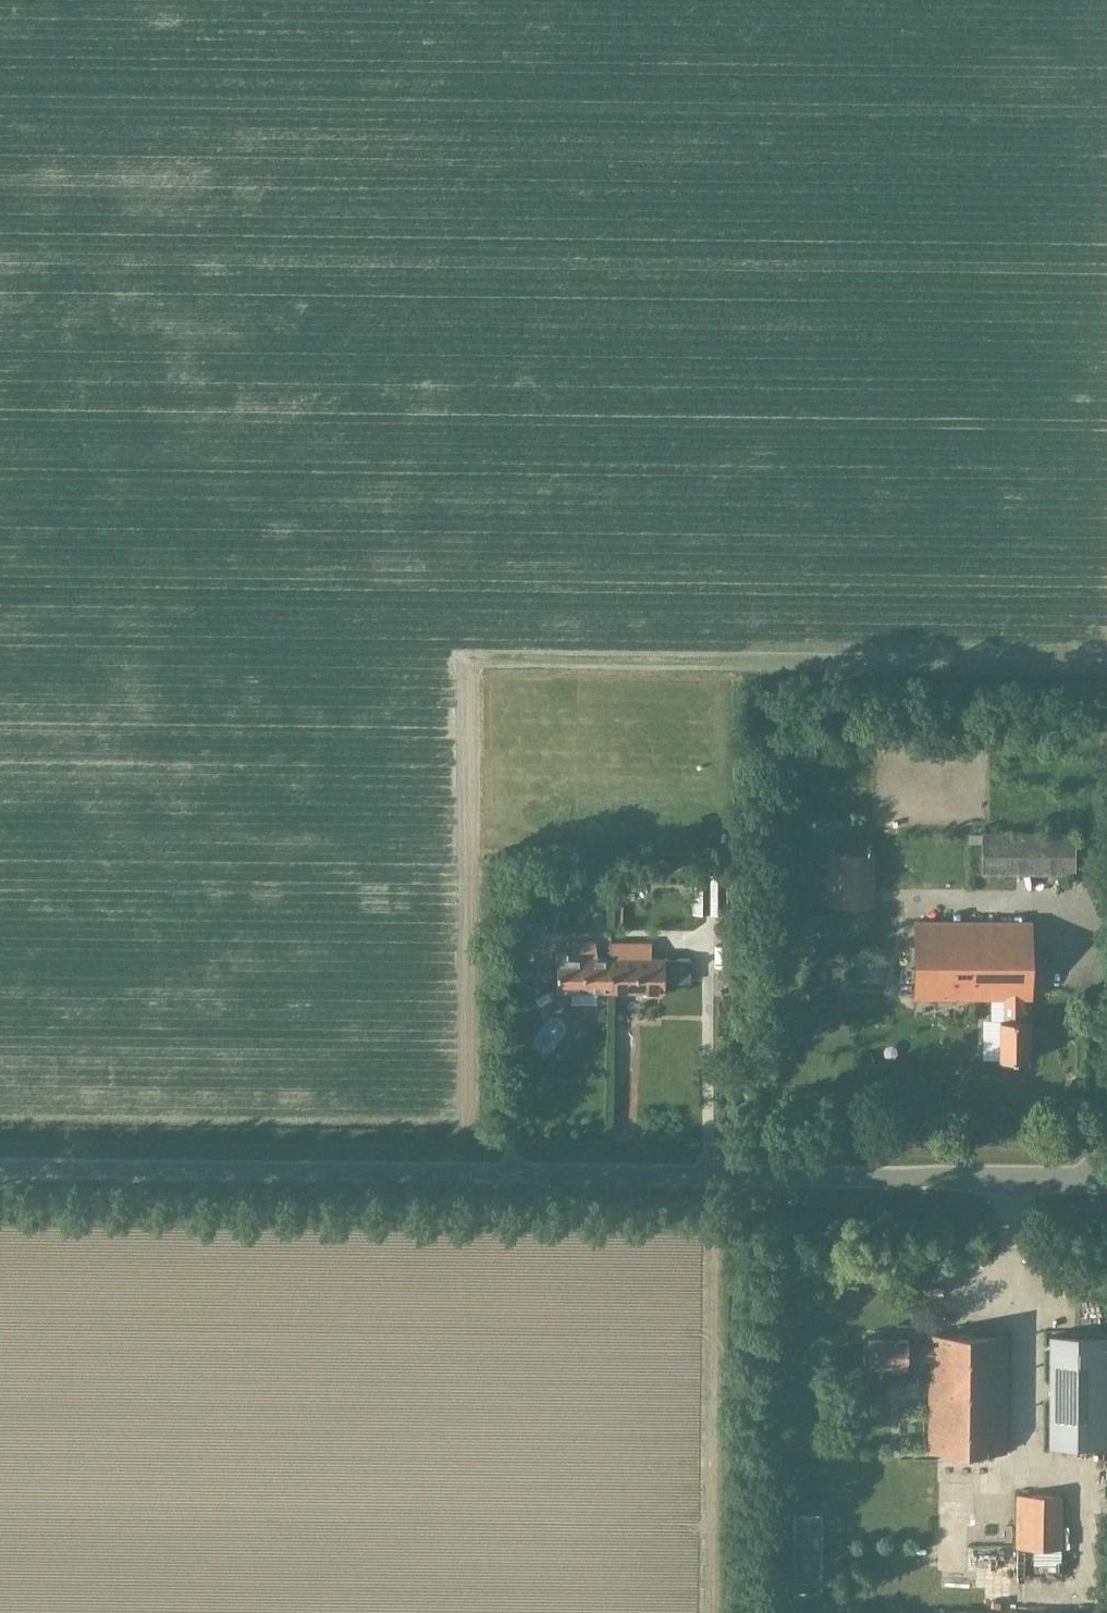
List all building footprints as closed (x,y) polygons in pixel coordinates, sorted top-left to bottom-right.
[(1075,874),(1075,831),(981,831),(981,874),(1075,874)] [(872,907),(873,853),(829,853),(828,906),(872,907)] [(694,867),(695,911),(724,911),(723,867),(694,867)] [(627,892),(615,892),(615,920),(626,920),(627,892)] [(567,895),(557,893),(554,906),(564,908),(567,895)] [(1029,998),(1030,921),(913,921),(913,998),(1003,998),(1003,1020),(999,1020),(999,1059),(1028,1060),(1028,1020),(1023,1020),(1023,998),(1029,998)] [(594,943),(584,943),(573,943),(571,957),(556,957),(556,990),(610,990),(610,957),(609,957),(596,957),(594,943)] [(609,957),(610,957),(610,990),(664,991),(664,982),(689,982),(690,958),(664,958),(650,958),(650,943),(609,943),(609,957)] [(520,1006),(524,1015),(542,1009),(538,1000),(520,1006)] [(914,1266),(917,1278),(935,1273),(932,1262),(914,1266)] [(928,1379),(927,1450),(1004,1451),(1006,1335),(929,1334),(929,1341),(907,1340),(907,1335),(867,1335),(867,1364),(905,1364),(905,1379),(928,1379)] [(1103,1447),(1103,1335),(1048,1335),(1048,1447),(1103,1447)] [(1048,1348),(1034,1347),(1033,1368),(1047,1368),(1048,1348)] [(1017,1494),(1016,1548),(1060,1548),(1061,1495),(1017,1494)]
